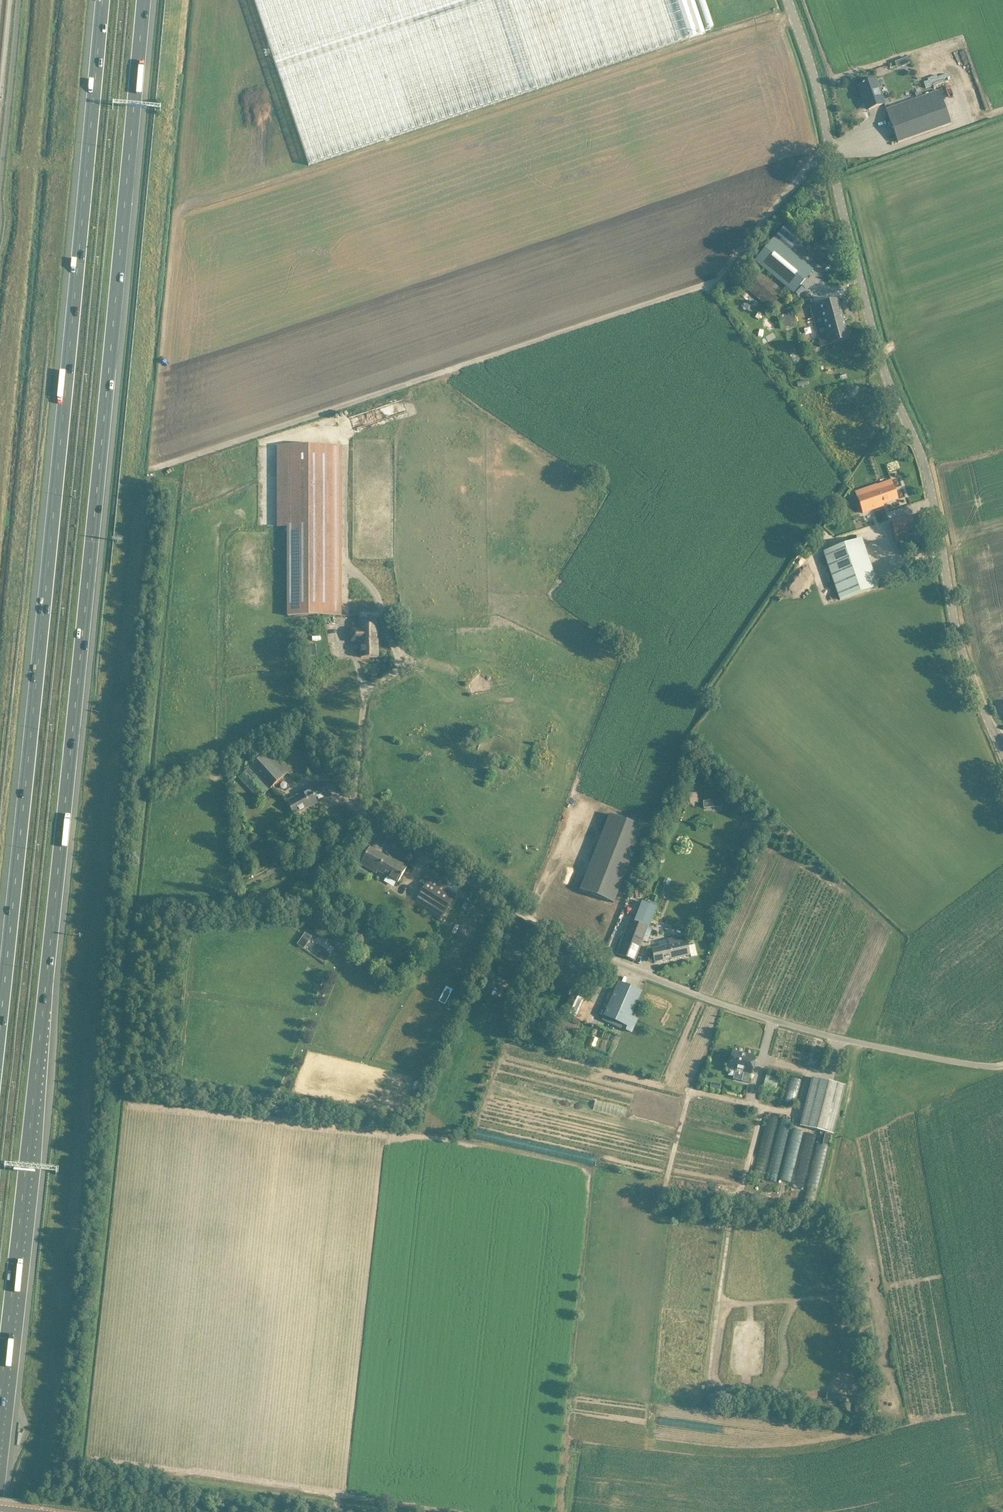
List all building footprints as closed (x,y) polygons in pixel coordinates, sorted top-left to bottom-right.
[(310,165),(537,89),(705,34),(694,0),(255,0),(310,165)] [(710,1),(703,2),(708,32),(715,31),(710,1)] [(897,48),(900,61),(914,57),(911,44),(897,48)] [(909,60),(902,62),(904,69),(911,67),(909,60)] [(864,97),(869,110),(884,104),(876,80),(864,84),(864,83),(862,84),(862,85),(858,86),(862,97),(864,97)] [(886,110),(898,143),(952,124),(940,91),(886,110)] [(758,258),(754,262),(793,294),(812,271),(774,239),(773,240),(758,258)] [(759,272),(746,288),(771,309),(784,293),(759,272)] [(848,339),(838,300),(810,307),(821,347),(848,339)] [(793,312),(779,316),(781,328),(783,328),(784,334),(794,331),(793,326),(796,325),(793,312)] [(798,355),(792,359),(798,368),(804,364),(798,355)] [(341,616),(341,446),(277,446),(277,525),(288,525),(288,616),(341,616)] [(877,488),(877,485),(855,492),(863,514),(884,506),(883,505),(898,500),(891,481),(884,483),(884,485),(877,488)] [(891,522),(896,541),(920,535),(915,515),(891,522)] [(878,587),(861,539),(823,552),(840,600),(878,587)] [(378,658),(377,619),(359,619),(359,629),(351,629),(351,642),(361,642),(361,658),(378,658)] [(274,789),(291,774),(271,752),(254,767),(274,789)] [(331,796),(323,781),(303,792),(304,793),(287,802),(294,815),(311,805),(311,807),(331,796)] [(693,821),(696,813),(691,811),(688,820),(693,821)] [(644,828),(609,814),(580,890),(614,903),(644,828)] [(566,830),(562,837),(566,840),(564,844),(569,846),(575,834),(566,830)] [(388,858),(371,848),(362,865),(379,874),(380,872),(398,883),(407,867),(389,856),(388,858)] [(455,894),(429,878),(413,904),(439,920),(455,894)] [(648,927),(629,920),(616,954),(635,961),(648,927)] [(669,945),(652,949),(655,962),(672,958),(672,959),(690,955),(686,936),(668,940),(669,945)] [(307,939),(304,945),(310,948),(313,941),(307,939)] [(525,952),(508,945),(504,954),(521,961),(525,952)] [(493,960),(488,970),(497,974),(502,964),(493,960)] [(594,981),(586,999),(594,1002),(602,984),(594,981)] [(631,1017),(641,993),(619,983),(604,1016),(626,1025),(624,1029),(631,1033),(637,1020),(631,1017)] [(571,995),(564,1011),(576,1017),(583,1000),(571,995)] [(742,1054),(732,1051),(728,1069),(743,1072),(741,1081),(748,1083),(750,1074),(751,1074),(755,1057),(746,1054),(745,1056),(742,1055),(742,1054)] [(833,1134),(845,1086),(812,1077),(800,1126),(833,1134)] [(794,1078),(788,1105),(799,1107),(804,1080),(794,1078)] [(769,1116),(758,1174),(768,1175),(767,1179),(807,1187),(811,1171),(800,1169),(806,1134),(793,1131),(795,1122),(783,1119),(783,1118),(769,1116)]
